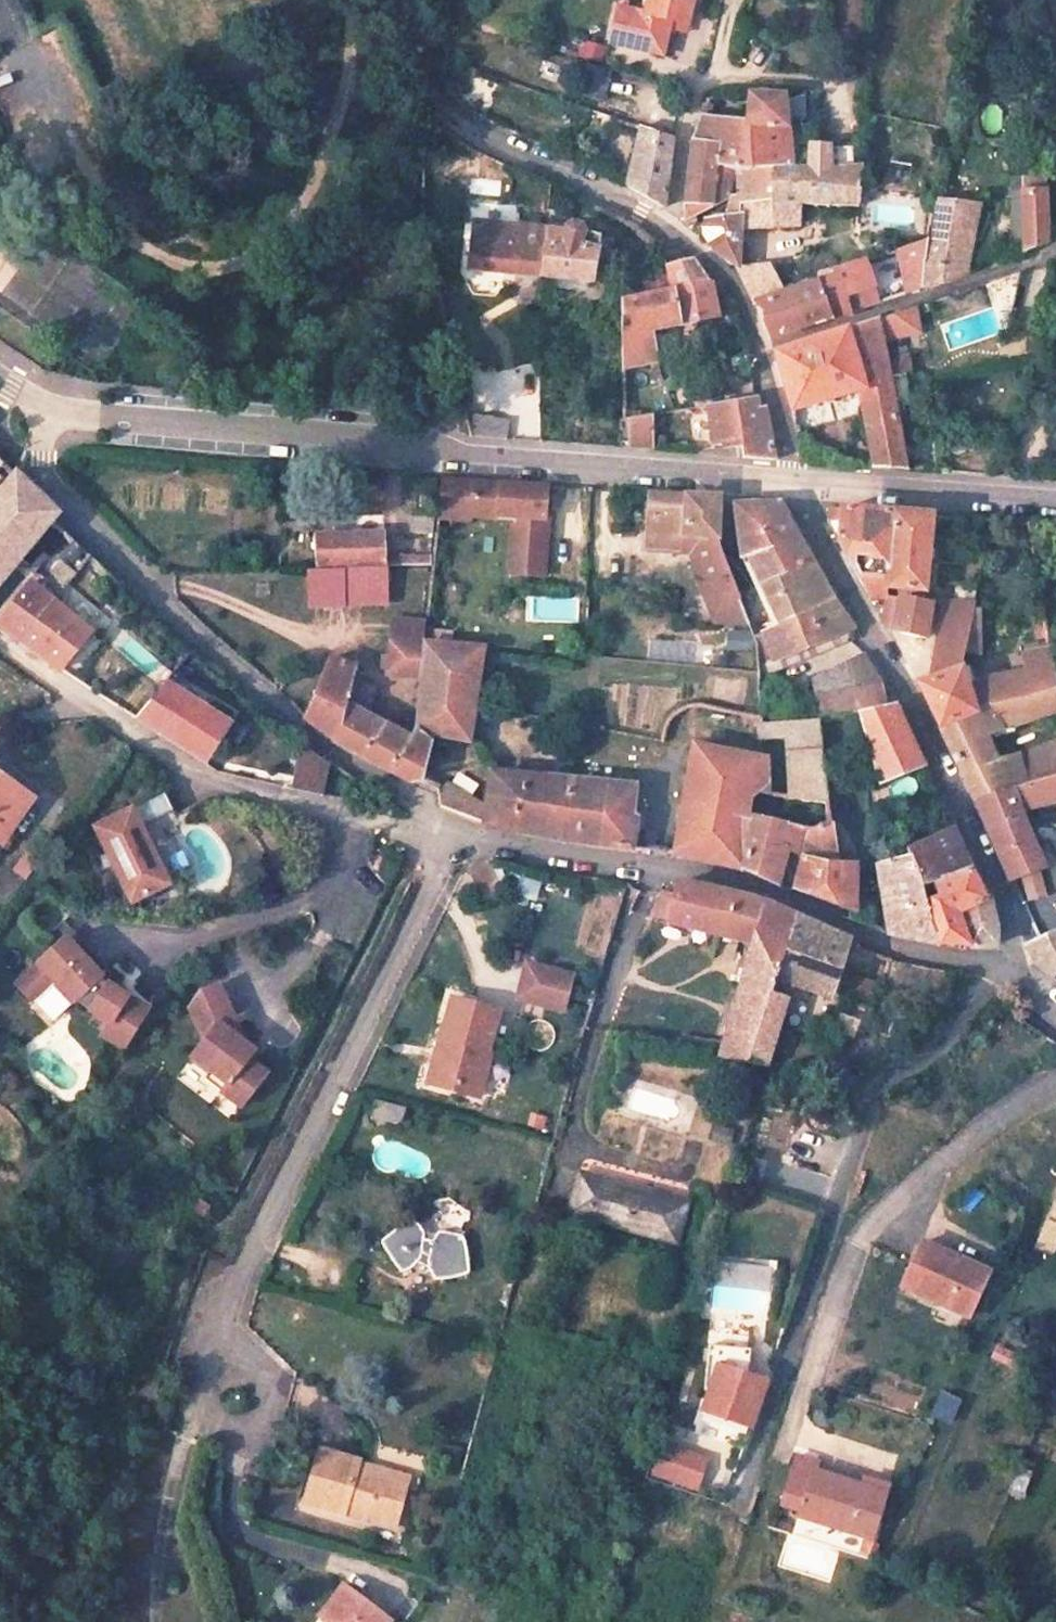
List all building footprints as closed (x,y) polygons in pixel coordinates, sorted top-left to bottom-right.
[(648,17),(620,9),(610,42),(663,57),(672,25),(688,29),(694,6),(700,7),(701,0),(652,0),(648,17)] [(688,29),(672,25),(670,34),(685,38),(688,29)] [(580,58),(601,63),(605,46),(583,42),(580,58)] [(536,74),(558,81),(563,64),(541,58),(536,74)] [(579,93),(603,103),(612,79),(588,70),(579,93)] [(752,122),(705,120),(695,143),(720,146),(718,166),(742,166),(776,167),(792,167),(785,100),(755,100),(752,122)] [(982,131),(1000,134),(1004,107),(986,105),(982,131)] [(676,138),(644,127),(628,188),(664,210),(676,138)] [(720,146),(695,143),(684,223),(740,196),(742,166),(718,166),(720,146)] [(792,167),(776,167),(773,205),(799,207),(859,210),(862,174),(833,175),(831,148),(810,147),(808,167),(792,167)] [(776,167),(742,166),(740,196),(740,203),(773,205),(776,167)] [(1047,174),(1012,174),(1014,243),(1025,243),(1020,190),(1047,189),(1047,174)] [(1047,189),(1020,190),(1025,243),(1025,249),(1048,241),(1047,189)] [(978,205),(941,200),(934,237),(930,239),(922,286),(960,273),(978,205)] [(773,205),(740,203),(738,220),(738,229),(740,228),(799,226),(799,207),(773,205)] [(738,220),(704,223),(703,229),(704,233),(710,247),(718,256),(724,261),(733,267),(738,268),(740,228),(738,229),(738,220)] [(546,231),(473,224),(468,271),(543,278),(546,231)] [(562,235),(546,231),(543,278),(594,284),(598,253),(600,236),(583,234),(579,230),(570,228),(565,229),(562,235)] [(931,237),(897,248),(906,292),(922,286),(930,239),(931,237)] [(662,242),(654,246),(660,257),(678,252),(662,242)] [(678,252),(660,257),(667,270),(689,262),(678,252)] [(827,281),(812,286),(830,318),(847,312),(840,295),(874,285),(865,259),(824,274),(827,281)] [(667,270),(672,291),(679,326),(708,320),(714,319),(707,286),(689,262),(667,270)] [(768,267),(738,268),(754,305),(784,295),(768,267)] [(784,295),(754,305),(769,339),(830,318),(812,286),(784,295)] [(672,291),(621,302),(622,338),(624,369),(655,362),(648,332),(679,326),(672,291)] [(877,319),(774,354),(791,412),(861,390),(874,468),(904,470),(893,407),(909,404),(905,374),(887,378),(884,358),(877,319)] [(911,373),(907,354),(884,358),(887,378),(905,374),(911,373)] [(756,398),(708,407),(713,447),(744,445),(745,459),(773,460),(765,407),(757,408),(756,398)] [(516,420),(479,416),(477,436),(515,438),(516,420)] [(652,417),(629,421),(631,448),(656,449),(652,417)] [(44,530),(53,519),(56,515),(16,474),(0,494),(0,582),(44,530)] [(476,480),(442,477),(438,515),(473,518),(474,512),(476,480)] [(548,485),(476,480),(474,512),(522,516),(521,527),(515,526),(511,572),(545,575),(549,529),(544,529),(548,485)] [(658,494),(651,494),(649,535),(676,536),(676,546),(685,546),(713,622),(745,624),(715,539),(718,540),(718,499),(686,499),(685,497),(658,494)] [(778,504),(735,505),(740,560),(747,557),(770,548),(788,571),(811,563),(778,504)] [(890,511),(827,508),(827,522),(839,522),(838,540),(859,579),(868,598),(883,596),(884,588),(890,511)] [(929,513),(890,511),(884,588),(923,590),(929,513)] [(434,518),(410,515),(408,534),(432,536),(434,518)] [(61,548),(70,537),(53,519),(44,530),(61,548)] [(381,534),(315,536),(315,568),(429,566),(430,557),(382,558),(381,534)] [(770,548),(747,557),(756,580),(778,627),(834,604),(811,563),(788,571),(770,548)] [(76,575),(61,563),(51,578),(41,571),(0,620),(0,629),(60,669),(91,633),(53,602),(76,575)] [(342,571),(307,572),(309,603),(342,603),(342,571)] [(928,606),(886,597),(885,609),(882,608),(880,620),(886,631),(922,637),(928,606)] [(973,604),(940,601),(926,683),(959,673),(973,604)] [(778,627),(750,637),(755,650),(756,664),(778,660),(853,630),(834,604),(778,627)] [(423,624),(390,621),(388,642),(420,646),(423,624)] [(727,652),(751,650),(749,627),(725,629),(727,652)] [(614,652),(640,655),(642,633),(617,630),(614,652)] [(420,646),(388,642),(383,676),(392,687),(419,689),(424,645),(420,646)] [(482,650),(424,645),(419,689),(415,732),(431,747),(467,747),(474,701),(482,650)] [(926,683),(917,686),(937,727),(969,713),(977,711),(988,709),(987,704),(1051,686),(1045,646),(1021,652),(1023,666),(964,684),(959,673),(926,683)] [(864,652),(844,664),(852,690),(880,681),(864,652)] [(353,669),(327,661),(303,716),(308,722),(339,745),(406,782),(421,782),(431,747),(415,732),(403,745),(342,714),(353,669)] [(844,664),(813,681),(818,722),(859,714),(852,690),(844,664)] [(166,673),(137,718),(207,763),(236,717),(166,673)] [(880,681),(852,690),(859,714),(879,788),(922,770),(892,706),(886,707),(883,687),(880,681)] [(937,727),(973,802),(1055,779),(1055,741),(993,766),(980,737),(1055,709),(1055,704),(1051,686),(987,704),(988,709),(977,711),(969,713),(937,727)] [(763,758),(693,745),(678,857),(739,870),(759,812),(788,824),(808,832),(831,827),(816,722),(761,723),(760,718),(753,718),(758,740),(784,738),(791,793),(765,791),(763,758)] [(1039,720),(1018,728),(1024,744),(1045,736),(1039,720)] [(302,748),(290,784),(321,794),(333,759),(302,748)] [(567,781),(492,773),(488,810),(487,824),(561,840),(563,811),(565,811),(567,781)] [(973,802),(1010,881),(1055,867),(1055,836),(1031,843),(1020,814),(1055,804),(1055,779),(973,802)] [(26,799),(0,781),(0,836),(26,799)] [(633,788),(567,781),(565,811),(563,811),(561,840),(630,851),(634,820),(630,814),(633,788)] [(488,810),(437,789),(439,807),(487,824),(488,810)] [(145,819),(173,808),(167,792),(139,803),(145,819)] [(168,881),(129,808),(92,828),(132,901),(168,881)] [(788,824),(759,812),(739,870),(742,871),(771,884),(788,824)] [(948,826),(903,849),(907,857),(920,887),(932,883),(970,870),(953,836),(948,826)] [(831,827),(808,832),(799,858),(802,860),(793,890),(853,913),(853,863),(837,863),(831,827)] [(394,877),(403,858),(383,848),(374,867),(394,877)] [(894,860),(875,865),(880,891),(888,889),(892,907),(888,933),(937,945),(924,900),(920,887),(907,857),(894,860)] [(496,883),(487,863),(470,871),(479,891),(496,883)] [(542,873),(527,870),(521,896),(537,899),(542,873)] [(970,870),(932,883),(936,897),(924,900),(937,945),(967,946),(954,910),(983,897),(970,870)] [(795,916),(763,901),(732,893),(731,895),(677,883),(674,895),(669,919),(668,922),(752,943),(724,1042),(721,1056),(720,1056),(766,1065),(787,998),(771,993),(776,978),(795,916)] [(657,917),(669,919),(674,895),(662,892),(657,917)] [(983,897),(954,910),(967,946),(995,947),(996,932),(987,896),(983,897)] [(1012,914),(1023,945),(1052,931),(1055,929),(1055,900),(1024,910),(1012,914)] [(848,944),(849,941),(795,916),(776,978),(792,984),(831,997),(848,944)] [(1052,931),(1023,945),(1025,950),(1026,952),(1030,959),(1033,963),(1050,979),(1055,975),(1055,936),(1052,931)] [(99,976),(66,934),(12,976),(29,997),(48,982),(65,1003),(69,999),(105,1025),(97,1036),(117,1051),(145,1015),(97,978),(99,976)] [(572,976),(533,966),(524,999),(563,1010),(572,976)] [(836,999),(873,1011),(881,986),(844,974),(836,999)] [(771,993),(787,998),(792,984),(776,978),(771,993)] [(214,989),(197,997),(187,1012),(202,1047),(190,1064),(209,1077),(225,1089),(220,1097),(239,1111),(264,1076),(245,1062),(250,1054),(229,1039),(223,1025),(229,1023),(214,989)] [(452,999),(441,1039),(449,1041),(446,1052),(443,1052),(434,1084),(459,1091),(462,1081),(481,1086),(491,1051),(487,1051),(498,1011),(452,999)] [(910,1022),(896,1017),(888,1036),(903,1042),(910,1022)] [(679,1047),(721,1056),(724,1042),(683,1035),(679,1047)] [(441,1039),(440,1039),(428,1083),(434,1084),(443,1052),(446,1052),(449,1041),(441,1039)] [(225,1089),(209,1077),(203,1085),(220,1097),(225,1089)] [(462,1081),(459,1091),(479,1097),(481,1086),(462,1081)] [(372,1121),(402,1125),(404,1106),(374,1103),(372,1121)] [(677,1243),(688,1201),(579,1172),(568,1214),(677,1243)] [(1053,1204),(1044,1225),(1055,1230),(1055,1227),(1055,1206),(1053,1204)] [(464,1240),(461,1234),(460,1233),(441,1231),(438,1233),(435,1236),(433,1239),(433,1241),(424,1239),(423,1231),(417,1223),(412,1221),(409,1221),(404,1224),(382,1239),(381,1242),(382,1244),(400,1271),(405,1271),(412,1268),(417,1263),(427,1268),(434,1279),(436,1280),(444,1280),(454,1278),(468,1274),(469,1270),(466,1250),(464,1240)] [(1055,1230),(1044,1225),(1036,1246),(1046,1250),(1055,1230)] [(959,1259),(922,1243),(902,1286),(968,1316),(985,1279),(957,1265),(959,1259)] [(985,1279),(990,1268),(962,1254),(959,1259),(957,1265),(985,1279)] [(751,1350),(709,1346),(705,1395),(709,1397),(704,1412),(752,1428),(763,1393),(748,1388),(752,1376),(749,1375),(751,1350)] [(658,1443),(651,1479),(701,1488),(708,1452),(658,1443)] [(319,1450),(305,1503),(394,1528),(406,1484),(357,1471),(359,1461),(319,1450)] [(863,1487),(814,1472),(817,1463),(795,1456),(780,1503),(801,1509),(799,1515),(871,1538),(883,1500),(861,1492),(863,1487)] [(1011,1489),(1026,1493),(1032,1463),(1017,1460),(1011,1489)] [(406,1484),(409,1475),(359,1461),(357,1471),(406,1484)] [(883,1500),(886,1489),(864,1481),(863,1487),(861,1492),(883,1500)] [(390,1620),(344,1585),(320,1616),(328,1621),(389,1621),(390,1620)]
